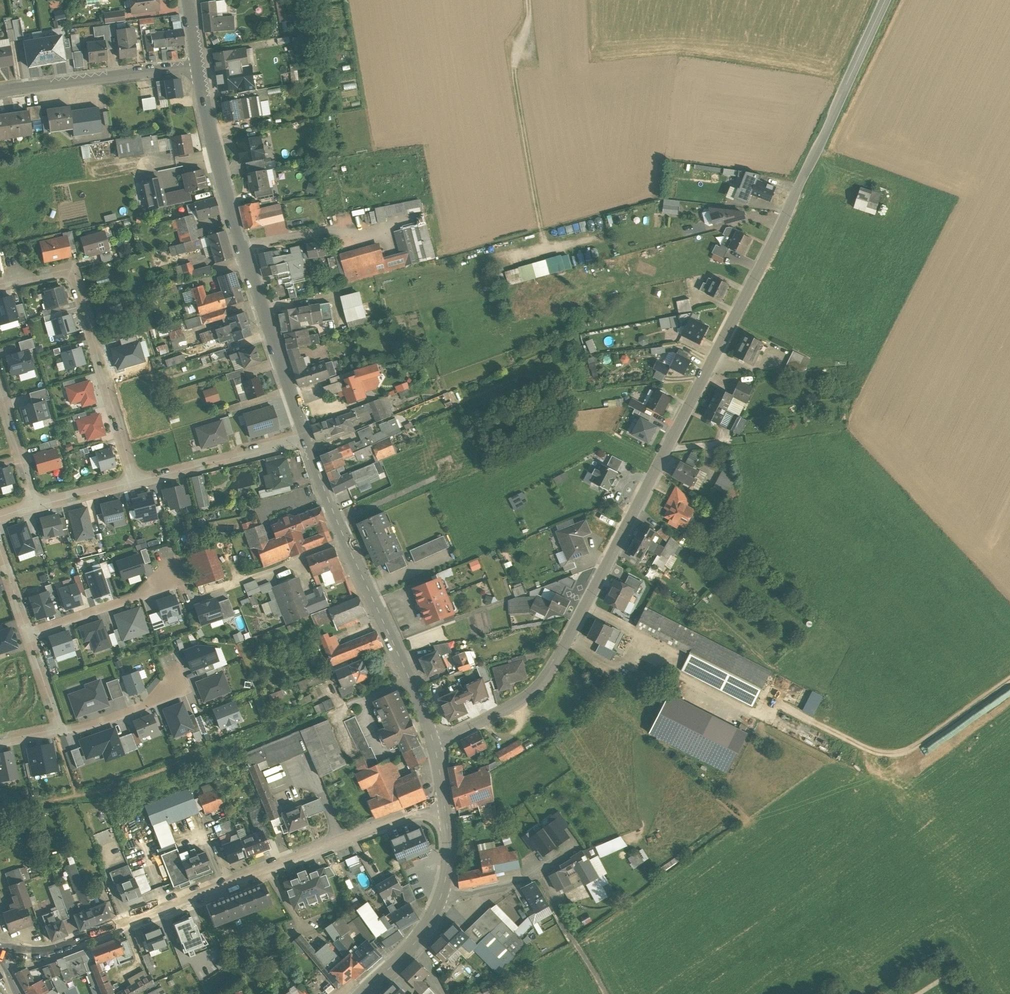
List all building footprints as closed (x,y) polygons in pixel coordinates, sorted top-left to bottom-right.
[(133,13),(158,10),(157,0),(131,0),(133,13)] [(217,1),(202,3),(203,14),(218,13),(217,2),(217,1)] [(288,24),(284,1),(278,2),(281,25),(288,24)] [(122,12),(104,14),(106,24),(123,21),(123,22),(124,22),(122,12)] [(218,13),(203,14),(205,33),(221,31),(219,18),(218,13)] [(231,19),(223,19),(223,18),(219,18),(221,31),(236,30),(235,21),(231,21),(231,19)] [(14,29),(16,41),(23,39),(20,19),(12,21),(14,29)] [(12,21),(4,23),(6,31),(14,29),(12,21)] [(102,26),(93,27),(95,36),(104,35),(102,26)] [(14,29),(6,31),(8,42),(16,41),(14,29)] [(132,29),(117,31),(118,43),(134,41),(132,29)] [(183,30),(165,32),(167,46),(172,46),(185,44),(183,30)] [(165,32),(154,34),(154,31),(149,32),(150,34),(145,35),(148,52),(153,51),(153,48),(167,46),(165,32)] [(78,34),(71,35),(72,47),(80,46),(78,34)] [(47,64),(64,61),(60,36),(42,40),(47,64)] [(30,67),(47,64),(42,40),(25,43),(30,67)] [(118,43),(117,43),(119,58),(136,56),(134,41),(118,43)] [(105,42),(86,44),(88,62),(107,60),(105,42)] [(0,49),(0,67),(13,65),(10,47),(0,49)] [(215,53),(218,71),(232,69),(239,68),(241,78),(252,76),(254,76),(253,68),(259,67),(257,51),(253,52),(250,52),(250,50),(250,49),(247,49),(215,53)] [(80,52),(74,53),(76,68),(82,67),(80,52)] [(173,52),(167,53),(168,60),(176,59),(176,52),(173,52)] [(239,68),(232,69),(234,82),(238,82),(237,78),(241,78),(239,68)] [(232,69),(218,71),(221,90),(235,88),(234,82),(232,69)] [(238,82),(234,82),(235,88),(238,88),(239,93),(247,92),(254,91),(252,76),(241,78),(237,78),(238,82)] [(180,79),(164,82),(164,85),(167,99),(182,97),(180,79)] [(164,85),(159,85),(158,83),(157,83),(159,100),(167,99),(164,85)] [(261,103),(267,102),(265,89),(260,90),(254,91),(247,92),(239,93),(222,96),(223,103),(241,100),(260,97),(261,103)] [(154,97),(142,100),(144,111),(156,108),(154,97)] [(260,97),(241,100),(244,119),(263,116),(261,103),(260,97)] [(223,103),(226,122),(244,119),(241,100),(223,103)] [(70,107),(61,108),(47,110),(48,116),(50,130),(51,133),(72,130),(73,137),(102,133),(98,103),(89,104),(70,107)] [(40,106),(27,108),(27,112),(28,112),(29,121),(42,120),(41,117),(40,106)] [(109,111),(103,112),(105,126),(111,125),(109,111)] [(27,112),(14,114),(15,116),(10,117),(12,134),(22,133),(22,136),(31,134),(29,121),(28,112),(27,112)] [(5,118),(5,116),(0,116),(0,139),(3,139),(3,136),(12,134),(10,117),(5,118)] [(41,117),(42,120),(44,134),(51,133),(50,130),(48,116),(41,117)] [(188,135),(171,138),(175,157),(192,154),(188,135)] [(141,153),(138,136),(115,140),(118,157),(141,153)] [(156,136),(140,139),(143,155),(159,152),(156,136)] [(261,138),(256,139),(256,138),(244,140),(244,141),(239,142),(241,150),(240,150),(241,158),(242,157),(243,163),(264,159),(265,158),(264,153),(265,153),(263,145),(262,146),(261,138)] [(89,144),(81,145),(83,158),(90,157),(89,144)] [(264,159),(246,162),(248,174),(266,170),(264,159)] [(173,175),(185,172),(183,166),(171,169),(173,175)] [(202,170),(184,174),(188,192),(189,192),(206,188),(202,170)] [(266,170),(248,174),(252,192),(260,191),(270,189),(270,188),(266,170)] [(748,172),(738,171),(736,177),(745,179),(748,172)] [(761,175),(748,172),(745,179),(740,191),(750,194),(755,179),(759,181),(761,175)] [(159,178),(144,182),(150,210),(166,206),(163,197),(159,178)] [(759,181),(755,179),(750,194),(770,202),(776,188),(759,181)] [(270,189),(260,191),(261,197),(275,194),(274,187),(270,188),(270,189)] [(740,191),(735,189),(731,198),(746,203),(750,194),(740,191)] [(879,194),(861,189),(856,208),(873,213),(879,194)] [(188,192),(174,195),(176,204),(191,201),(189,192),(188,192)] [(174,195),(163,197),(166,206),(176,204),(174,195)] [(215,198),(194,203),(195,211),(198,219),(219,214),(215,198)] [(664,213),(679,214),(680,199),(664,199),(664,213)] [(422,200),(405,203),(408,214),(424,211),(422,200)] [(194,203),(186,205),(188,212),(195,211),(194,203)] [(258,203),(240,207),(245,229),(270,224),(267,213),(261,215),(258,203)] [(405,203),(386,207),(388,218),(408,214),(405,203)] [(386,207),(377,209),(380,223),(389,221),(388,218),(386,207)] [(742,214),(710,209),(709,214),(713,227),(744,219),(742,214)] [(191,215),(175,219),(183,244),(198,239),(196,231),(191,215)] [(413,223),(402,227),(403,230),(396,232),(403,255),(385,259),(388,270),(436,257),(425,217),(419,218),(420,225),(414,227),(413,223)] [(171,221),(159,224),(161,234),(174,231),(171,221)] [(736,233),(728,228),(727,229),(723,236),(732,240),(736,233)] [(204,229),(196,231),(198,239),(200,238),(206,236),(204,229)] [(71,231),(64,233),(65,238),(68,251),(75,249),(71,231)] [(223,231),(207,236),(212,249),(228,245),(223,231)] [(751,240),(736,233),(732,240),(727,250),(742,257),(751,240)] [(102,234),(82,239),(86,252),(98,249),(106,247),(102,234)] [(206,236),(200,238),(202,248),(208,247),(209,250),(212,249),(207,236),(206,236)] [(65,238),(44,242),(46,248),(43,249),(44,256),(50,254),(51,259),(64,257),(63,252),(68,251),(65,238)] [(198,239),(183,244),(185,252),(202,248),(200,238),(198,239)] [(310,258),(326,255),(324,243),(307,246),(310,258)] [(381,243),(341,254),(349,281),(388,270),(381,243)] [(183,244),(175,245),(177,255),(185,252),(183,244)] [(212,249),(209,250),(210,256),(213,255),(216,263),(232,258),(228,245),(212,249)] [(106,247),(98,249),(102,263),(113,260),(109,246),(106,247)] [(279,251),(273,252),(276,266),(288,263),(294,283),(305,280),(304,272),(303,260),(301,252),(280,257),(279,251)] [(273,252),(258,255),(261,269),(276,266),(273,252)] [(559,270),(572,266),(568,254),(555,257),(559,270)] [(546,259),(518,267),(523,281),(550,273),(546,259)] [(191,262),(181,265),(183,274),(185,281),(195,278),(193,272),(191,262)] [(276,266),(261,269),(263,277),(278,274),(288,272),(287,267),(289,267),(288,263),(276,266)] [(289,267),(287,267),(288,272),(278,274),(279,279),(282,279),(284,284),(285,284),(286,289),(288,288),(288,290),(289,294),(290,294),(291,299),(297,297),(294,283),(289,267)] [(202,270),(202,269),(193,272),(195,278),(212,274),(210,268),(202,270)] [(234,272),(218,277),(223,291),(238,286),(234,272)] [(714,281),(709,278),(706,284),(704,283),(700,291),(707,294),(714,281)] [(729,286),(715,279),(714,281),(707,294),(721,302),(729,286)] [(216,293),(205,297),(201,285),(191,288),(198,310),(200,315),(216,310),(221,308),(216,293)] [(238,286),(223,291),(228,306),(243,301),(238,286)] [(62,287),(45,292),(46,295),(44,296),(45,301),(47,301),(50,309),(59,306),(67,304),(62,287)] [(223,291),(216,293),(221,308),(225,307),(228,306),(223,291)] [(358,293),(340,298),(346,321),(364,316),(358,293)] [(0,300),(0,325),(18,320),(14,306),(11,297),(0,300)] [(677,302),(680,316),(693,313),(690,299),(677,302)] [(195,303),(185,306),(186,313),(197,311),(195,303)] [(21,304),(14,306),(18,320),(19,324),(26,322),(21,304)] [(50,309),(42,311),(43,317),(61,312),(59,306),(50,309)] [(311,306),(296,309),(299,323),(313,320),(311,306)] [(221,308),(216,310),(219,317),(227,315),(225,307),(221,308)] [(296,309),(278,312),(283,334),(285,334),(301,331),(299,323),(296,309)] [(198,310),(183,315),(185,320),(200,316),(200,315),(198,310)] [(216,310),(200,315),(200,316),(185,320),(184,320),(187,329),(204,324),(204,322),(210,320),(210,321),(211,320),(219,317),(216,310)] [(43,317),(45,323),(53,320),(62,318),(61,312),(43,317)] [(243,312),(228,317),(230,325),(233,333),(248,327),(248,325),(250,323),(246,313),(243,313),(243,312)] [(690,319),(695,321),(698,316),(693,313),(680,316),(670,317),(672,328),(678,327),(678,324),(680,324),(689,322),(690,319)] [(70,315),(62,318),(53,320),(57,336),(75,331),(70,315)] [(689,322),(682,335),(700,344),(708,328),(695,321),(690,319),(689,322)] [(679,333),(682,335),(689,322),(680,324),(680,329),(678,329),(679,333)] [(179,323),(167,326),(169,332),(181,329),(179,323)] [(230,325),(215,330),(217,338),(228,335),(233,333),(230,325)] [(233,333),(228,335),(229,338),(230,343),(251,336),(248,327),(233,333)] [(301,331),(285,334),(288,350),(294,349),(310,346),(308,329),(301,331)] [(215,330),(200,335),(202,343),(203,343),(209,341),(217,338),(215,330)] [(763,343),(746,334),(734,357),(753,366),(761,351),(759,350),(763,343)] [(119,340),(121,347),(138,342),(136,335),(119,340)] [(183,335),(171,339),(174,351),(187,347),(183,335)] [(228,335),(217,338),(219,343),(227,340),(227,339),(229,338),(228,335)] [(593,338),(586,341),(591,353),(597,350),(593,338)] [(32,339),(18,342),(21,352),(28,350),(35,348),(32,339)] [(112,350),(118,369),(144,361),(138,342),(121,347),(112,350)] [(202,343),(187,348),(189,354),(205,350),(203,343),(202,343)] [(71,345),(54,349),(55,355),(62,353),(72,350),(71,345)] [(255,347),(238,352),(240,358),(243,368),(260,363),(255,347)] [(67,369),(84,365),(80,348),(72,350),(62,353),(67,369)] [(311,368),(303,371),(294,349),(288,350),(299,386),(314,382),(311,368)] [(21,352),(6,357),(11,375),(18,373),(19,373),(27,371),(26,370),(33,368),(28,350),(21,352)] [(224,350),(210,354),(212,361),(226,357),(224,350)] [(238,352),(228,355),(230,361),(240,358),(238,352)] [(686,358),(677,353),(670,368),(671,368),(684,375),(691,360),(686,358)] [(203,364),(211,361),(208,354),(200,357),(203,364)] [(804,359),(794,354),(784,375),(797,374),(804,359)] [(183,355),(166,360),(168,367),(185,362),(183,355)] [(594,356),(586,358),(591,377),(599,374),(594,356)] [(670,368),(657,362),(654,369),(667,375),(671,368),(670,368)] [(323,365),(311,368),(314,382),(328,377),(324,367),(323,365)] [(376,365),(356,371),(357,376),(358,375),(359,380),(377,375),(379,374),(376,365)] [(242,368),(225,374),(227,381),(233,379),(233,378),(244,374),(242,368)] [(350,372),(330,379),(331,384),(347,379),(352,377),(350,372)] [(244,374),(233,378),(233,379),(235,385),(243,383),(243,382),(246,381),(244,374)] [(352,377),(347,379),(350,386),(344,388),(345,391),(343,392),(344,396),(347,395),(350,403),(366,398),(359,380),(358,375),(357,376),(352,377)] [(377,375),(359,380),(363,389),(367,388),(370,389),(376,387),(379,382),(377,375)] [(246,381),(243,382),(243,383),(246,392),(248,399),(263,394),(257,377),(246,381)] [(331,384),(323,387),(327,397),(343,392),(345,391),(344,388),(350,386),(347,379),(331,384)] [(74,380),(62,383),(64,388),(66,388),(76,386),(74,380)] [(76,386),(66,388),(71,404),(84,400),(85,405),(95,403),(89,382),(76,386)] [(753,390),(740,383),(734,396),(746,402),(753,390)] [(46,388),(29,393),(32,405),(44,402),(50,400),(46,388)] [(734,396),(718,388),(711,402),(727,410),(734,396)] [(407,389),(399,392),(401,398),(409,395),(407,389)] [(203,392),(207,404),(216,401),(212,390),(203,392)] [(671,398),(656,390),(647,406),(647,407),(648,408),(661,415),(671,398)] [(248,399),(246,392),(239,395),(241,401),(248,399)] [(387,396),(379,399),(385,411),(387,418),(393,416),(389,406),(391,405),(387,396)] [(379,399),(369,403),(373,412),(374,416),(385,411),(379,399)] [(633,399),(629,405),(634,408),(638,401),(633,399)] [(647,406),(638,401),(634,408),(636,408),(645,413),(648,408),(647,407),(647,406)] [(32,405),(21,408),(25,424),(48,418),(44,402),(32,405)] [(727,410),(711,402),(704,417),(708,419),(707,422),(708,425),(711,426),(713,426),(715,422),(720,424),(727,410)] [(369,403),(352,410),(353,413),(355,412),(358,418),(361,417),(373,412),(369,403)] [(272,406),(244,415),(250,438),(279,429),(272,406)] [(645,413),(636,408),(632,414),(642,419),(648,423),(651,417),(645,413)] [(735,415),(727,410),(720,424),(728,429),(735,415)] [(385,411),(374,416),(377,422),(387,418),(385,411)] [(353,413),(327,421),(331,436),(348,430),(354,432),(355,431),(351,420),(358,418),(355,412),(353,413)] [(74,422),(87,418),(85,413),(73,416),(74,422)] [(86,440),(105,434),(99,415),(87,418),(78,421),(80,429),(83,428),(86,440)] [(742,418),(735,415),(728,429),(735,432),(742,418)] [(227,418),(219,420),(220,422),(221,422),(226,437),(232,435),(227,418)] [(395,419),(380,425),(383,433),(375,436),(372,428),(359,433),(362,441),(356,443),(359,451),(363,449),(377,442),(378,442),(389,437),(401,432),(395,419)] [(648,423),(642,419),(634,435),(648,443),(657,427),(648,423)] [(327,421),(312,426),(316,441),(331,436),(327,421)] [(220,422),(194,430),(201,450),(227,441),(226,437),(221,422),(220,422)] [(389,437),(378,442),(377,442),(363,449),(367,457),(375,454),(393,446),(389,437)] [(56,440),(38,445),(40,450),(57,445),(56,440)] [(355,441),(349,444),(353,453),(355,453),(359,451),(356,443),(355,441)] [(349,444),(337,449),(341,459),(342,456),(352,453),(349,444)] [(327,445),(320,448),(322,454),(329,451),(327,445)] [(393,446),(375,454),(378,461),(396,454),(393,446)] [(110,448),(95,452),(100,471),(116,467),(110,448)] [(337,449),(321,456),(325,465),(341,459),(337,449)] [(359,451),(355,453),(358,461),(367,457),(363,449),(359,451)] [(56,450),(34,456),(38,473),(60,466),(56,450)] [(267,464),(285,459),(284,454),(266,459),(267,464)] [(613,456),(607,466),(618,472),(623,462),(613,456)] [(267,464),(266,464),(269,475),(272,474),(275,487),(272,488),(272,489),(289,485),(291,484),(285,459),(267,464)] [(341,459),(325,465),(328,475),(338,471),(340,471),(340,472),(345,470),(341,459)] [(698,472),(690,468),(691,467),(681,462),(674,475),(692,484),(698,472)] [(373,464),(364,467),(367,473),(370,472),(375,470),(373,464)] [(618,472),(607,466),(602,464),(598,470),(595,469),(592,474),(595,476),(592,482),(608,491),(612,484),(613,485),(616,480),(614,479),(618,472)] [(0,469),(0,487),(13,483),(9,467),(0,469)] [(367,473),(364,467),(359,470),(361,476),(367,473)] [(359,470),(351,473),(356,484),(363,480),(361,476),(359,470)] [(338,471),(328,475),(331,481),(341,477),(338,471)] [(367,473),(361,476),(363,480),(364,483),(373,479),(370,472),(367,473)] [(341,477),(331,481),(335,493),(356,484),(351,473),(341,477)] [(272,474),(269,475),(264,475),(267,489),(272,488),(275,487),(272,474)] [(202,475),(192,477),(199,507),(208,505),(202,475)] [(734,483),(720,475),(713,488),(726,495),(729,488),(730,489),(734,483)] [(267,489),(266,490),(259,492),(261,498),(290,491),(289,485),(272,489),(272,488),(267,489)] [(182,487),(162,491),(167,510),(187,506),(182,487)] [(677,488),(666,508),(670,510),(675,501),(680,504),(685,495),(677,488)] [(522,500),(526,498),(522,491),(508,498),(515,510),(525,505),(522,500)] [(342,507),(355,503),(351,493),(339,498),(342,507)] [(690,500),(685,495),(680,504),(687,507),(690,500)] [(151,496),(133,501),(138,523),(157,519),(151,496)] [(120,500),(100,505),(102,515),(106,529),(106,531),(126,526),(120,500)] [(680,504),(675,501),(670,510),(666,517),(671,520),(670,522),(678,526),(679,524),(684,527),(693,511),(687,507),(680,504)] [(321,507),(293,518),(289,515),(279,519),(278,524),(272,526),(277,539),(283,536),(290,555),(291,557),(305,551),(302,542),(298,531),(317,524),(325,521),(326,520),(321,507)] [(87,508),(69,512),(77,541),(94,537),(87,508)] [(382,513),(359,523),(368,543),(369,543),(372,550),(370,551),(377,567),(385,564),(401,556),(401,555),(400,555),(396,547),(397,546),(392,534),(391,535),(387,527),(388,526),(382,513)] [(57,515),(40,519),(45,539),(62,535),(58,519),(57,515)] [(102,515),(96,516),(100,530),(106,529),(102,515)] [(64,517),(58,519),(62,535),(62,536),(68,535),(64,517)] [(255,520),(242,525),(244,532),(258,527),(255,520)] [(586,520),(556,532),(568,561),(589,553),(582,534),(590,531),(586,520)] [(325,521),(317,524),(321,533),(329,531),(325,521)] [(25,523),(8,529),(17,556),(34,550),(30,538),(25,523)] [(649,527),(644,524),(636,539),(649,547),(653,541),(657,533),(653,529),(649,527)] [(258,527),(244,532),(250,549),(255,547),(265,543),(260,527),(258,527)] [(329,531),(321,533),(321,535),(324,544),(332,541),(329,531)] [(321,535),(314,538),(317,547),(324,544),(321,535)] [(36,536),(30,538),(34,550),(37,556),(43,554),(36,536)] [(265,543),(255,547),(260,559),(263,567),(290,555),(283,536),(277,539),(265,543)] [(444,537),(410,552),(415,563),(449,549),(444,537)] [(314,538),(302,542),(305,551),(317,547),(314,538)] [(680,545),(673,538),(668,545),(676,550),(680,545)] [(649,547),(636,539),(628,553),(641,560),(648,550),(649,547)] [(658,545),(653,541),(649,547),(648,550),(658,556),(660,557),(665,550),(657,546),(658,545)] [(676,550),(668,545),(665,550),(660,557),(659,560),(665,563),(670,555),(671,556),(673,554),(674,554),(676,550)] [(212,547),(187,556),(197,587),(221,579),(222,578),(212,547)] [(255,547),(250,549),(255,560),(260,559),(255,547)] [(334,548),(307,557),(313,575),(322,572),(331,569),(341,566),(334,548)] [(140,555),(143,564),(149,562),(145,550),(139,552),(140,555)] [(140,555),(117,562),(122,579),(145,572),(143,564),(140,555)] [(401,556),(385,564),(389,575),(406,567),(401,556)] [(660,557),(658,556),(652,566),(661,571),(665,563),(659,560),(660,557)] [(473,571),(482,567),(479,559),(470,562),(473,571)] [(101,569),(104,579),(111,577),(105,562),(99,564),(101,569)] [(574,562),(563,566),(566,572),(577,568),(574,562)] [(341,566),(331,569),(332,575),(343,571),(341,566)] [(104,579),(101,569),(86,574),(90,588),(93,596),(94,599),(109,594),(104,579)] [(343,571),(332,575),(331,569),(322,572),(327,585),(346,578),(343,571)] [(76,586),(79,594),(85,592),(84,590),(80,576),(74,578),(76,586)] [(642,582),(629,576),(626,582),(639,588),(642,582)] [(568,578),(543,587),(551,592),(553,589),(563,594),(567,587),(573,589),(577,582),(568,578)] [(294,579),(279,584),(287,604),(294,622),(310,615),(302,598),(294,579)] [(255,580),(243,585),(246,592),(258,587),(255,580)] [(440,580),(416,589),(415,591),(420,603),(419,604),(417,608),(421,610),(423,609),(428,622),(429,622),(453,613),(440,580)] [(624,585),(616,581),(606,601),(615,606),(617,603),(624,607),(628,599),(630,600),(634,591),(637,592),(639,588),(626,582),(624,585)] [(258,587),(262,594),(272,590),(269,582),(258,587)] [(46,593),(49,600),(55,598),(51,585),(44,587),(46,593)] [(512,589),(515,598),(526,593),(523,585),(512,589)] [(76,586),(59,591),(65,610),(82,604),(79,594),(76,586)] [(280,586),(272,589),(279,607),(287,604),(280,586)] [(330,607),(324,592),(323,592),(321,586),(314,589),(318,598),(323,609),(330,607)] [(93,596),(90,588),(84,590),(85,592),(87,598),(93,596)] [(49,600),(46,593),(30,599),(38,619),(54,613),(49,600)] [(571,601),(556,594),(550,607),(549,608),(550,608),(564,615),(571,601)] [(174,596),(157,603),(160,612),(163,618),(180,612),(174,596)] [(252,606),(258,605),(254,596),(240,601),(242,606),(250,603),(252,606)] [(359,596),(329,608),(332,616),(335,624),(358,615),(367,611),(359,596)] [(536,611),(531,609),(536,600),(537,596),(515,598),(509,601),(509,614),(530,613),(535,615),(536,611)] [(316,613),(312,602),(310,603),(307,597),(302,598),(310,615),(312,615),(316,613)] [(323,609),(318,598),(311,601),(312,602),(316,613),(323,610),(323,609)] [(215,599),(194,606),(201,625),(221,618),(222,618),(216,603),(215,599)] [(228,599),(216,603),(222,618),(221,618),(222,620),(234,615),(228,599)] [(550,607),(536,600),(531,609),(536,611),(546,616),(550,608),(549,608),(550,607)] [(294,622),(287,604),(279,607),(286,624),(294,622)] [(140,608),(115,616),(119,628),(123,640),(147,632),(140,608)] [(316,613),(312,615),(315,622),(332,616),(329,608),(323,610),(316,613)] [(771,671),(646,608),(637,627),(690,654),(682,671),(752,707),(771,671)] [(163,618),(160,612),(149,616),(154,631),(165,627),(163,618)] [(368,615),(360,618),(363,625),(371,621),(368,615)] [(101,620),(78,627),(82,638),(89,636),(94,652),(109,647),(106,636),(101,620)] [(613,628),(597,620),(588,638),(600,644),(612,650),(622,633),(613,628)] [(123,640),(119,628),(113,630),(114,633),(118,644),(119,647),(125,645),(123,640)] [(0,632),(0,653),(4,651),(16,647),(10,629),(3,631),(0,632)] [(67,631),(49,637),(55,656),(74,650),(71,641),(67,631)] [(377,631),(349,642),(350,643),(351,646),(355,657),(383,646),(377,631)] [(114,633),(106,636),(109,647),(118,644),(114,633)] [(334,652),(327,635),(321,637),(329,655),(334,652)] [(76,639),(71,641),(74,650),(74,651),(80,650),(76,639)] [(448,643),(433,645),(436,652),(437,651),(439,656),(442,655),(442,656),(452,651),(448,643)] [(612,650),(600,644),(596,652),(612,660),(616,652),(612,650)] [(198,646),(184,652),(191,670),(195,669),(212,663),(218,661),(213,648),(198,646)] [(334,652),(329,655),(333,666),(334,666),(348,660),(355,657),(351,646),(349,647),(334,652)] [(436,652),(421,659),(429,676),(445,669),(439,656),(437,651),(436,652)] [(465,652),(453,656),(460,672),(472,669),(465,652)] [(442,656),(442,655),(439,656),(445,669),(447,668),(442,656)] [(525,655),(511,658),(513,664),(524,662),(526,661),(525,655)] [(348,660),(334,666),(334,667),(336,671),(350,665),(349,662),(348,660)] [(371,677),(363,660),(358,662),(350,665),(357,682),(371,677)] [(528,678),(524,662),(513,664),(498,668),(500,677),(497,677),(500,690),(510,688),(509,683),(528,678)] [(212,663),(195,669),(197,676),(206,672),(214,669),(212,663)] [(350,665),(336,671),(336,672),(342,687),(343,688),(351,685),(357,682),(350,665)] [(214,669),(206,672),(208,678),(222,673),(225,671),(223,666),(214,669)] [(492,682),(485,666),(477,668),(482,679),(483,678),(485,684),(492,682)] [(332,668),(323,672),(325,677),(332,671),(333,670),(332,668)] [(139,678),(138,672),(124,677),(130,696),(144,691),(139,678)] [(323,672),(307,679),(310,687),(311,689),(327,682),(325,677),(323,672)] [(208,678),(196,682),(203,702),(225,693),(221,683),(226,682),(222,673),(208,678)] [(472,699),(475,703),(481,701),(489,697),(485,684),(483,678),(482,679),(466,686),(469,691),(460,695),(463,703),(472,699)] [(117,679),(105,683),(111,700),(122,696),(117,679)] [(307,679),(299,682),(302,690),(310,687),(307,679)] [(82,690),(69,694),(77,716),(109,705),(101,680),(81,686),(82,690)] [(450,687),(453,693),(458,691),(458,692),(463,689),(460,682),(450,687)] [(351,685),(343,688),(342,687),(341,687),(342,687),(340,688),(343,696),(354,691),(351,685)] [(289,686),(280,690),(282,696),(290,693),(289,686)] [(280,690),(259,699),(261,706),(283,698),(282,696),(280,690)] [(418,734),(397,691),(376,701),(378,707),(377,708),(380,710),(384,718),(384,722),(386,728),(380,730),(389,748),(399,743),(404,753),(420,745),(415,735),(418,734)] [(453,693),(439,699),(450,721),(468,713),(463,703),(460,695),(458,692),(458,691),(453,693)] [(313,694),(300,700),(302,705),(316,699),(313,694)] [(332,699),(319,705),(323,714),(335,708),(332,699)] [(742,737),(667,699),(649,733),(725,771),(742,737)] [(181,703),(164,710),(172,732),(182,728),(184,733),(192,730),(187,717),(181,703)] [(234,703),(212,711),(219,728),(240,720),(234,703)] [(195,718),(193,714),(187,717),(192,730),(196,740),(202,737),(201,734),(195,718)] [(152,715),(134,723),(137,731),(139,737),(157,730),(152,715)] [(200,716),(195,718),(201,734),(206,732),(200,716)] [(370,748),(355,717),(344,722),(361,757),(363,755),(369,768),(379,764),(371,747),(370,748)] [(327,720),(302,731),(310,750),(321,777),(346,765),(327,720)] [(114,729),(79,742),(81,747),(85,759),(103,753),(106,761),(123,755),(123,754),(117,738),(114,729)] [(137,731),(131,733),(135,745),(141,742),(139,737),(137,731)] [(302,731),(260,747),(268,767),(310,750),(302,731)] [(479,731),(462,739),(470,755),(487,747),(479,731)] [(131,733),(117,738),(123,754),(136,749),(135,745),(131,733)] [(518,741),(497,753),(502,763),(523,750),(518,741)] [(51,744),(28,749),(31,762),(33,774),(56,770),(51,744)] [(404,753),(411,768),(412,768),(413,771),(419,768),(418,765),(427,761),(420,745),(404,753)] [(81,747),(70,751),(76,767),(84,765),(82,760),(85,759),(81,747)] [(271,800),(252,750),(243,753),(263,804),(271,800)] [(10,752),(0,755),(0,774),(0,776),(14,773),(10,752)] [(911,755),(893,768),(898,775),(916,762),(911,755)] [(364,759),(356,762),(359,768),(366,765),(364,759)] [(397,787),(384,761),(379,764),(369,768),(368,769),(375,783),(381,796),(389,813),(403,807),(395,787),(397,787)] [(496,761),(489,765),(492,769),(498,766),(496,761)] [(33,774),(31,762),(25,764),(27,777),(34,776),(33,774)] [(459,767),(450,768),(453,786),(463,783),(459,767)] [(361,773),(356,775),(362,789),(375,783),(368,769),(361,773)] [(463,783),(453,786),(457,808),(478,801),(493,796),(493,789),(490,773),(488,774),(463,783)] [(397,787),(395,787),(403,807),(427,798),(419,778),(397,787)] [(190,789),(145,806),(152,825),(166,820),(197,808),(190,789)] [(219,789),(198,797),(205,814),(225,806),(219,789)] [(381,796),(368,802),(376,818),(389,813),(381,796)] [(493,796),(478,801),(480,809),(495,806),(493,796)] [(319,799),(302,805),(304,810),(306,814),(307,817),(323,810),(319,799)] [(271,800),(263,804),(270,820),(280,816),(279,814),(273,800),(271,800)] [(259,803),(253,805),(257,817),(264,814),(259,803)] [(495,806),(480,809),(483,817),(485,817),(494,816),(496,816),(495,806)] [(299,807),(281,813),(285,822),(280,824),(283,833),(298,827),(299,829),(300,830),(302,830),(304,830),(305,829),(306,828),(306,826),(306,824),(303,815),(306,814),(304,810),(301,811),(299,807)] [(569,826),(558,811),(552,816),(556,821),(556,820),(563,830),(569,826)] [(280,816),(270,820),(276,836),(283,833),(280,824),(285,822),(281,813),(279,814),(280,816)] [(166,820),(152,825),(157,839),(171,834),(166,820)] [(231,820),(219,824),(224,836),(230,833),(236,831),(234,826),(231,820)] [(563,830),(556,820),(556,821),(544,829),(556,846),(568,837),(563,830)] [(244,822),(234,826),(236,831),(237,834),(239,840),(250,836),(244,822)] [(422,828),(391,841),(400,863),(431,850),(422,828)] [(532,837),(531,838),(538,848),(543,855),(556,846),(544,829),(532,837)] [(250,836),(239,840),(246,857),(268,848),(262,831),(250,836)] [(528,833),(522,837),(533,852),(538,848),(531,838),(532,837),(528,833)] [(171,834),(157,839),(161,848),(174,843),(171,834)] [(600,858),(627,846),(620,836),(603,844),(602,843),(582,851),(587,859),(589,860),(599,855),(600,858)] [(233,842),(222,846),(229,863),(246,857),(239,840),(233,842)] [(161,848),(158,849),(160,855),(177,849),(174,843),(161,848)] [(507,846),(479,851),(481,859),(492,856),(508,853),(507,846)] [(194,849),(179,855),(177,849),(160,855),(173,887),(189,881),(188,877),(201,872),(202,876),(212,872),(204,852),(197,855),(194,849)] [(649,858),(643,849),(629,858),(635,868),(649,858)] [(508,853),(492,856),(496,872),(520,867),(516,851),(508,853)] [(582,851),(571,858),(572,860),(575,866),(587,859),(582,851)] [(356,855),(346,859),(351,870),(360,866),(356,855)] [(492,856),(481,859),(483,869),(458,875),(460,889),(497,881),(496,872),(492,856)] [(653,874),(655,878),(679,860),(677,857),(653,874)] [(589,860),(587,859),(575,866),(579,873),(586,885),(587,884),(598,878),(589,860)] [(572,860),(561,866),(563,869),(565,872),(575,866),(572,860)] [(74,863),(69,865),(73,875),(77,873),(74,863)] [(128,866),(110,874),(114,884),(116,885),(133,878),(128,866)] [(575,866),(565,872),(568,879),(579,873),(575,866)] [(307,871),(299,874),(300,877),(286,883),(295,908),(305,905),(306,906),(311,904),(313,902),(315,901),(317,902),(323,900),(322,898),(334,894),(324,868),(308,874),(307,871)] [(18,869),(6,874),(10,886),(23,881),(18,869)] [(563,869),(550,876),(558,891),(562,889),(571,884),(568,879),(565,872),(563,869)] [(73,875),(69,876),(75,889),(82,887),(77,873),(73,875)] [(396,876),(377,887),(383,899),(392,894),(396,892),(402,888),(396,876)] [(133,878),(116,885),(123,902),(141,895),(134,878),(133,878)] [(598,878),(587,884),(593,896),(605,890),(598,878)] [(23,881),(10,886),(16,903),(18,907),(18,908),(19,910),(26,907),(31,905),(23,881)] [(543,896),(534,882),(524,887),(522,888),(531,904),(543,896)] [(263,884),(206,906),(214,926),(222,923),(221,920),(234,915),(235,918),(251,911),(250,909),(262,904),(263,906),(271,903),(263,884)] [(416,900),(409,884),(402,888),(408,904),(410,904),(416,900)] [(571,884),(562,889),(564,892),(573,888),(571,884)] [(61,898),(57,886),(50,889),(57,909),(65,907),(61,898)] [(84,891),(82,887),(75,889),(79,901),(76,902),(79,913),(90,909),(91,908),(86,896),(84,891)] [(91,894),(86,896),(91,908),(95,907),(95,906),(96,905),(91,894)] [(392,894),(383,899),(388,907),(394,904),(395,903),(393,899),(394,898),(393,897),(392,894)] [(67,896),(61,898),(65,907),(65,909),(71,906),(67,896)] [(543,896),(531,904),(536,913),(548,906),(543,896)] [(368,902),(357,909),(377,938),(379,937),(387,948),(404,937),(396,925),(399,924),(393,914),(382,921),(368,902)] [(91,908),(90,909),(96,923),(111,918),(105,903),(95,907),(91,908)] [(397,911),(394,904),(388,907),(393,914),(397,911)] [(397,911),(393,914),(399,924),(402,929),(419,919),(410,904),(408,904),(397,911)] [(18,908),(3,914),(10,932),(10,931),(31,924),(32,924),(26,907),(19,910),(18,908)] [(65,907),(57,909),(61,920),(62,921),(69,918),(65,909),(65,907)] [(492,908),(466,933),(470,937),(478,945),(474,949),(498,974),(528,945),(492,908)] [(79,913),(74,915),(79,930),(96,923),(90,909),(79,913)] [(369,926),(357,909),(349,913),(362,931),(369,926)] [(52,912),(41,916),(45,926),(56,922),(52,912)] [(584,926),(592,921),(588,913),(580,917),(584,926)] [(172,924),(184,953),(188,952),(190,957),(196,955),(193,949),(208,944),(201,933),(199,934),(194,923),(193,923),(191,916),(172,924)] [(341,917),(333,923),(342,936),(347,933),(351,930),(341,917)] [(56,922),(45,926),(51,941),(67,935),(62,921),(61,920),(56,922)] [(539,922),(533,925),(538,936),(544,933),(539,922)] [(342,936),(333,923),(325,927),(335,941),(339,938),(342,936)] [(466,933),(455,923),(443,935),(457,950),(462,945),(470,937),(466,933)] [(377,938),(369,926),(362,931),(369,940),(371,943),(377,938)] [(160,927),(142,934),(148,951),(166,944),(160,927)] [(360,932),(353,937),(359,945),(366,939),(360,932)] [(342,936),(339,938),(351,953),(352,955),(359,948),(347,933),(342,936)] [(344,984),(332,970),(332,971),(316,953),(301,935),(296,938),(306,949),(339,988),(344,984)] [(443,935),(436,941),(435,941),(429,947),(444,962),(457,950),(443,935)] [(470,937),(462,945),(470,953),(474,949),(478,945),(470,937)] [(119,938),(91,949),(96,963),(90,966),(92,970),(93,974),(103,970),(134,959),(127,940),(120,942),(119,938)] [(351,953),(339,938),(335,941),(334,942),(344,955),(346,954),(347,957),(351,953)] [(359,948),(352,955),(366,970),(382,955),(371,943),(369,940),(359,948)] [(342,961),(327,944),(316,953),(332,971),(332,970),(342,961)] [(91,949),(84,951),(88,962),(90,966),(96,963),(91,949)] [(84,951),(80,953),(84,963),(88,962),(84,951)] [(80,953),(63,959),(71,977),(71,978),(92,970),(90,966),(88,962),(84,963),(80,953)] [(149,953),(142,956),(147,967),(154,964),(149,953)] [(342,961),(332,970),(344,984),(351,977),(354,980),(366,970),(352,955),(351,953),(347,957),(342,961)] [(61,973),(51,978),(52,981),(59,993),(65,991),(65,993),(76,989),(71,978),(71,977),(63,959),(56,961),(61,973)] [(429,973),(416,960),(402,974),(415,987),(422,981),(429,973)] [(56,961),(42,967),(48,979),(51,978),(61,973),(56,961)] [(26,968),(15,973),(23,989),(35,983),(26,968)] [(93,974),(97,984),(101,993),(114,993),(103,970),(93,974)] [(149,986),(153,983),(150,975),(119,993),(135,993),(149,986)] [(48,979),(42,981),(48,992),(54,988),(51,981),(52,981),(51,978),(48,979)] [(35,983),(23,989),(26,993),(44,993),(48,992),(42,981),(35,983)] [(415,987),(421,993),(423,993),(429,988),(422,981),(415,987)] [(394,982),(381,993),(405,993),(394,982)] [(304,984),(298,987),(301,993),(310,993),(304,984)] [(298,987),(296,985),(291,988),(292,990),(290,991),(292,993),(299,993),(301,993),(298,987)]
